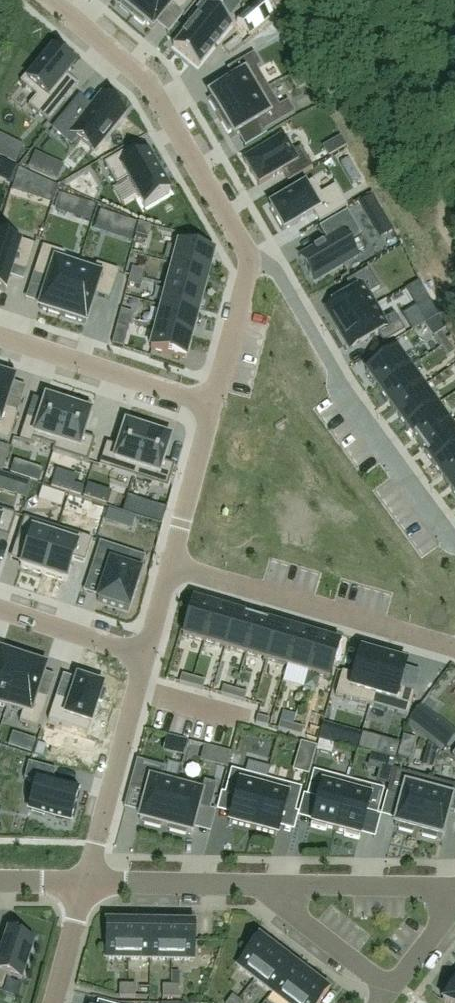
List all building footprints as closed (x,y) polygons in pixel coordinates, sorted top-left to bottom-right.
[(122,4),(120,7),(132,17),(145,0),(117,0),(122,4)] [(132,17),(143,26),(146,23),(152,29),(156,25),(172,6),(181,14),(192,0),(145,0),(132,17)] [(173,47),(198,68),(199,67),(232,27),(232,28),(233,27),(228,22),(230,19),(207,0),(205,0),(188,20),(193,24),(174,46),(173,47)] [(260,2),(236,22),(249,38),(273,17),(260,2)] [(32,69),(21,83),(37,97),(29,107),(49,123),(66,102),(54,92),(66,76),(74,67),(53,50),(35,72),(32,69)] [(212,100),(209,102),(219,119),(268,90),(257,71),(262,68),(254,55),(227,71),(234,82),(210,96),(212,100)] [(268,90),(219,119),(228,135),(231,133),(234,138),(258,124),(264,134),(295,115),(288,103),(279,109),(268,90)] [(75,104),(53,130),(72,145),(77,138),(94,152),(125,114),(102,96),(93,107),(87,114),(75,104)] [(284,137),(244,161),(259,186),(282,173),(288,183),(313,169),(301,149),(293,153),(284,137)] [(128,151),(105,164),(117,185),(128,179),(145,208),(170,193),(162,180),(163,179),(158,172),(148,155),(135,163),(128,151)] [(314,181),(270,206),(284,230),(314,213),(320,224),(347,208),(336,187),(321,195),(314,181)] [(81,202),(76,217),(91,222),(96,207),(81,202)] [(314,251),(300,259),(314,283),(357,258),(349,244),(361,237),(347,213),(320,229),(328,243),(323,245),(323,244),(321,245),(322,246),(315,250),(314,249),(313,250),(314,251)] [(139,224),(136,236),(148,239),(151,227),(139,224)] [(1,291),(5,292),(12,272),(25,276),(35,246),(20,241),(18,245),(0,239),(0,293),(1,291)] [(179,244),(173,266),(208,275),(214,253),(179,244)] [(43,247),(34,276),(49,281),(41,306),(40,309),(63,317),(78,270),(62,265),(65,255),(43,247)] [(78,270),(63,317),(85,324),(95,296),(110,301),(119,272),(97,265),(93,275),(78,270)] [(173,266),(168,287),(202,296),(208,275),(173,266)] [(132,269),(130,277),(142,280),(144,272),(132,269)] [(331,311),(328,313),(338,330),(377,308),(369,295),(380,289),(368,269),(347,281),(353,292),(329,307),(331,311)] [(130,277),(128,285),(140,288),(142,280),(130,277)] [(168,287),(162,308),(197,317),(202,296),(168,287)] [(162,308),(157,329),(191,338),(197,317),(162,308)] [(377,308),(338,330),(347,345),(350,344),(353,348),(378,334),(384,344),(405,332),(394,314),(384,320),(377,308)] [(121,311),(119,319),(131,322),(133,314),(121,311)] [(119,319),(117,327),(129,330),(131,322),(119,319)] [(157,329),(151,350),(186,360),(191,338),(157,329)] [(441,333),(434,338),(441,348),(448,343),(446,340),(441,333)] [(448,343),(441,348),(448,357),(454,353),(448,343)] [(395,351),(366,372),(380,392),(409,371),(395,351)] [(409,371),(380,392),(394,410),(423,389),(409,371)] [(9,442),(18,413),(5,409),(13,384),(14,381),(11,380),(12,376),(0,372),(0,439),(9,442)] [(423,389),(394,410),(407,429),(436,408),(423,389)] [(27,419),(20,442),(31,445),(33,441),(54,447),(52,452),(54,452),(68,407),(46,399),(38,422),(27,419)] [(68,407),(54,452),(88,463),(95,441),(84,437),(91,414),(68,407)] [(436,408),(407,429),(420,447),(449,426),(436,408)] [(107,444),(99,467),(133,478),(148,433),(126,425),(118,448),(107,444)] [(420,447),(433,466),(454,450),(454,434),(449,426),(420,447)] [(148,433),(133,478),(168,489),(175,467),(164,463),(171,440),(148,433)] [(433,466),(447,484),(454,478),(454,450),(433,466)] [(447,484),(454,495),(454,478),(447,484)] [(166,509),(129,498),(124,513),(161,524),(166,509)] [(9,539),(16,516),(0,511),(0,536),(9,539)] [(24,519),(17,541),(28,545),(21,568),(43,575),(58,530),(24,519)] [(58,530),(43,575),(66,583),(73,560),(85,563),(92,541),(58,530)] [(100,543),(91,570),(107,575),(99,598),(98,601),(128,611),(141,573),(125,568),(130,553),(100,543)] [(193,602),(183,637),(205,643),(215,609),(193,602)] [(215,609),(205,643),(225,649),(235,615),(215,609)] [(235,615),(225,649),(246,655),(256,621),(235,615)] [(256,621),(246,655),(267,661),(277,627),(256,621)] [(277,627),(267,661),(287,667),(297,633),(277,627)] [(297,633),(287,667),(308,673),(318,639),(297,633)] [(318,639),(308,673),(330,680),(340,645),(318,639)] [(342,673),(336,696),(370,706),(384,658),(361,652),(354,676),(342,673)] [(7,708),(24,658),(10,653),(9,656),(0,654),(0,705),(7,708)] [(24,658),(7,708),(23,713),(20,723),(38,729),(48,701),(36,697),(44,674),(46,669),(37,666),(38,662),(24,658)] [(384,658),(370,706),(408,717),(415,694),(399,689),(406,665),(384,658)] [(93,687),(94,685),(68,676),(66,680),(63,679),(59,690),(63,691),(52,723),(91,736),(99,714),(86,709),(93,687)] [(182,676),(180,684),(192,687),(194,679),(182,676)] [(194,679),(192,687),(203,690),(206,682),(194,679)] [(224,687),(222,695),(234,698),(236,690),(224,687)] [(236,690),(234,698),(245,701),(247,693),(236,690)] [(421,707),(409,723),(426,737),(438,721),(421,707)] [(259,716),(256,724),(268,727),(270,719),(259,716)] [(281,722),(279,730),(290,733),(292,725),(281,722)] [(292,725),(290,733),(302,736),(304,728),(292,725)] [(380,740),(376,755),(394,760),(398,745),(380,740)] [(220,751),(216,765),(228,768),(232,754),(220,751)] [(372,756),(369,768),(380,771),(377,783),(389,786),(395,763),(372,756)] [(142,763),(135,789),(147,792),(140,820),(145,822),(145,825),(160,829),(161,826),(166,827),(177,783),(163,780),(166,769),(142,763)] [(29,764),(24,780),(36,783),(30,809),(34,810),(33,814),(44,817),(45,813),(71,820),(78,793),(52,786),(56,771),(29,764)] [(225,794),(225,796),(236,799),(231,815),(229,823),(254,829),(267,780),(231,770),(225,794)] [(397,771),(391,796),(402,799),(395,826),(400,827),(399,830),(413,834),(414,831),(418,832),(432,781),(397,771)] [(314,772),(307,797),(318,800),(311,828),(326,832),(327,828),(336,831),(349,781),(314,772)] [(267,780),(254,829),(278,836),(280,828),(284,812),(295,815),(296,813),(302,789),(267,780)] [(349,781),(336,831),(345,833),(344,837),(359,841),(367,813),(378,816),(384,791),(349,781)] [(418,832),(423,833),(422,837),(436,840),(437,837),(442,838),(449,811),(454,813),(454,787),(432,781),(418,832)] [(177,783),(166,827),(170,828),(170,831),(185,835),(186,832),(192,834),(198,809),(210,812),(217,786),(204,782),(202,790),(177,783)] [(318,913),(333,924),(340,915),(325,904),(318,913)] [(106,945),(106,959),(128,960),(128,924),(106,924),(106,945)] [(128,924),(128,960),(150,960),(150,924),(128,924)] [(150,924),(150,960),(172,960),(172,925),(150,924)] [(172,925),(172,960),(194,961),(194,947),(195,925),(172,925)] [(3,989),(7,977),(21,982),(34,944),(24,941),(25,938),(8,932),(0,958),(0,988),(3,989)] [(246,956),(237,967),(255,980),(276,952),(259,938),(246,956)] [(276,952),(255,980),(272,994),(294,965),(276,952)] [(272,994),(285,1002),(293,1002),(312,979),(294,965),(272,994)] [(293,1002),(321,1002),(329,992),(312,979),(293,1002)] [(120,986),(120,998),(128,998),(128,986),(120,986)] [(128,986),(128,998),(135,998),(136,986),(128,986)] [(163,986),(163,998),(171,998),(171,987),(163,986)] [(443,1002),(445,1002),(454,1002),(454,986),(443,1002)] [(171,987),(171,998),(179,998),(179,987),(171,987)]
